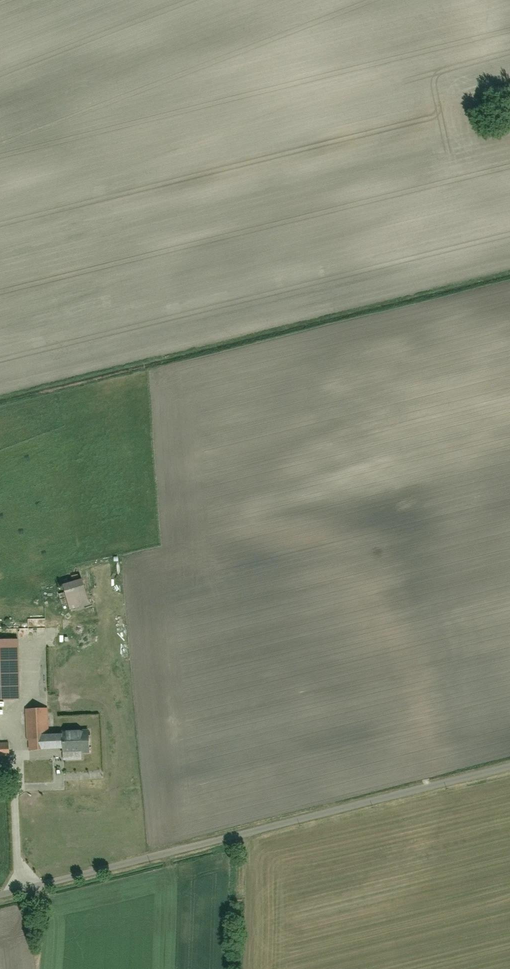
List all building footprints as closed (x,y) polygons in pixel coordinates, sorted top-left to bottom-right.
[(66,589),(73,613),(95,607),(88,582),(66,589)] [(25,700),(24,639),(0,640),(0,701),(25,700)] [(28,710),(30,752),(96,748),(95,727),(52,729),(51,709),(28,710)] [(12,758),(11,739),(0,739),(0,759),(12,758)]
